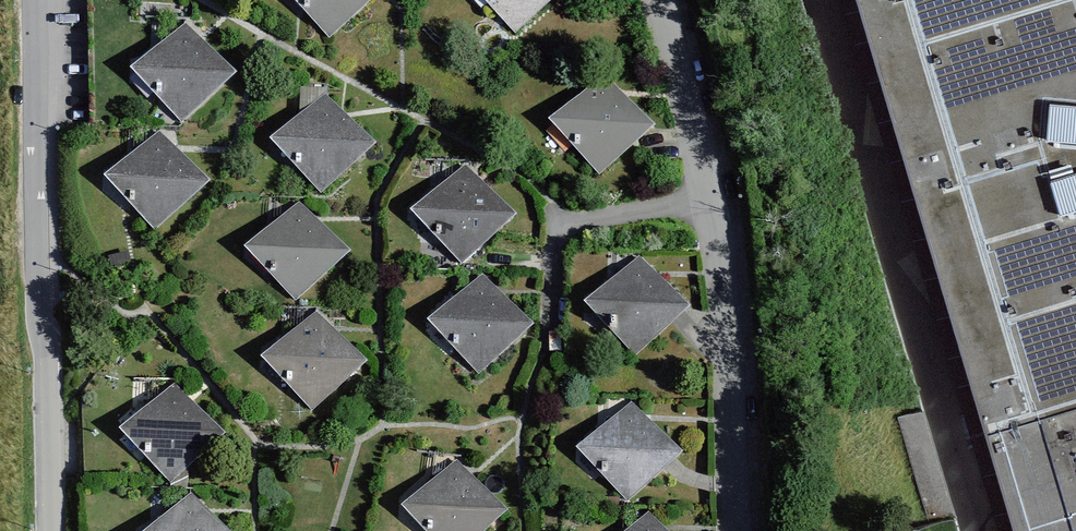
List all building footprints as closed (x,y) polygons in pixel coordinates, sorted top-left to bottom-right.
[(321,34),(358,0),(290,0),(321,34)] [(513,31),(547,0),(484,0),(513,31)] [(874,43),(898,125),(902,139),(908,160),(913,176),(920,199),(934,247),(943,279),(945,286),(953,311),(966,354),(974,382),(986,424),(1017,530),(1075,530),(1075,0),(861,0),(874,43)] [(224,77),(178,26),(129,70),(175,120),(224,77)] [(645,131),(599,81),(551,125),(597,175),(645,131)] [(366,149),(320,99),(272,143),(318,193),(366,149)] [(197,185),(151,135),(103,179),(149,229),(197,185)] [(505,219),(459,169),(411,213),(457,263),(505,219)] [(340,257),(294,206),(246,250),(292,300),(340,257)] [(680,313),(634,263),(586,307),(632,357),(680,313)] [(525,332),(479,282),(431,326),(477,376),(525,332)] [(365,369),(317,317),(264,366),(313,418),(365,369)] [(226,442),(173,388),(122,437),(175,491),(226,442)] [(633,409),(582,460),(631,508),(682,457),(633,409)] [(458,468),(406,515),(421,530),(497,530),(506,522),(458,468)] [(191,499),(158,530),(221,530),(191,499)] [(654,520),(642,530),(664,530),(654,520)]
